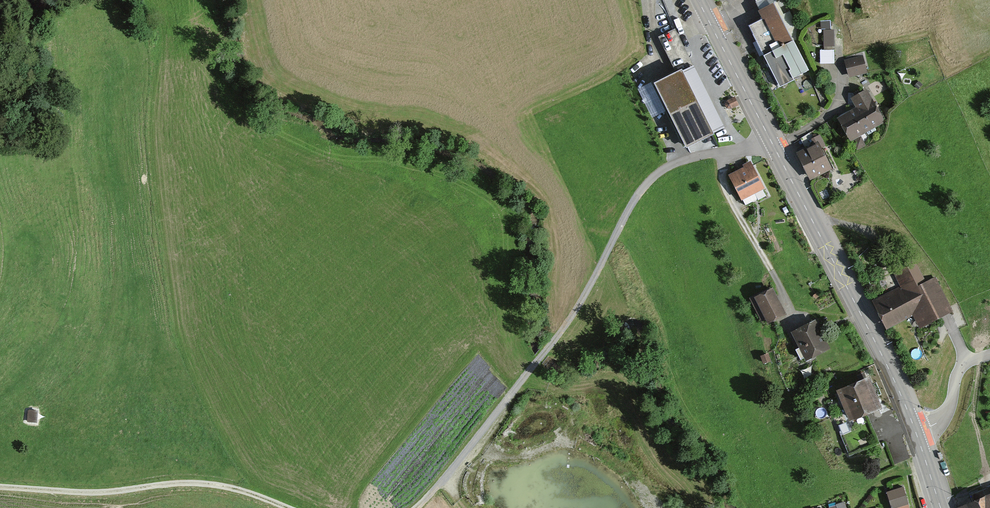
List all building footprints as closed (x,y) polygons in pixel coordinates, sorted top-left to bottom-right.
[(782,11),(749,26),(776,85),(809,70),(782,11)] [(676,29),(658,38),(675,73),(652,85),(687,153),(715,138),(714,135),(725,129),(676,29)] [(834,35),(822,34),(822,47),(833,48),(834,35)] [(831,54),(818,54),(818,67),(831,67),(831,54)] [(862,59),(843,64),(847,79),(866,74),(862,59)] [(868,93),(850,101),(856,113),(835,123),(845,145),(884,127),(868,93)] [(734,101),(726,104),(730,112),(738,108),(734,101)] [(817,148),(797,158),(810,183),(830,172),(817,148)] [(753,169),(732,180),(747,210),(768,199),(753,169)] [(899,290),(870,304),(882,328),(910,315),(915,327),(947,311),(933,281),(923,286),(910,259),(888,269),(899,290)] [(768,290),(750,300),(765,326),(782,316),(768,290)] [(823,349),(809,322),(786,333),(799,360),(823,349)] [(859,376),(826,389),(839,421),(872,408),(859,376)] [(36,422),(37,411),(29,410),(28,421),(36,422)] [(959,507),(989,507),(989,497),(959,507)]
